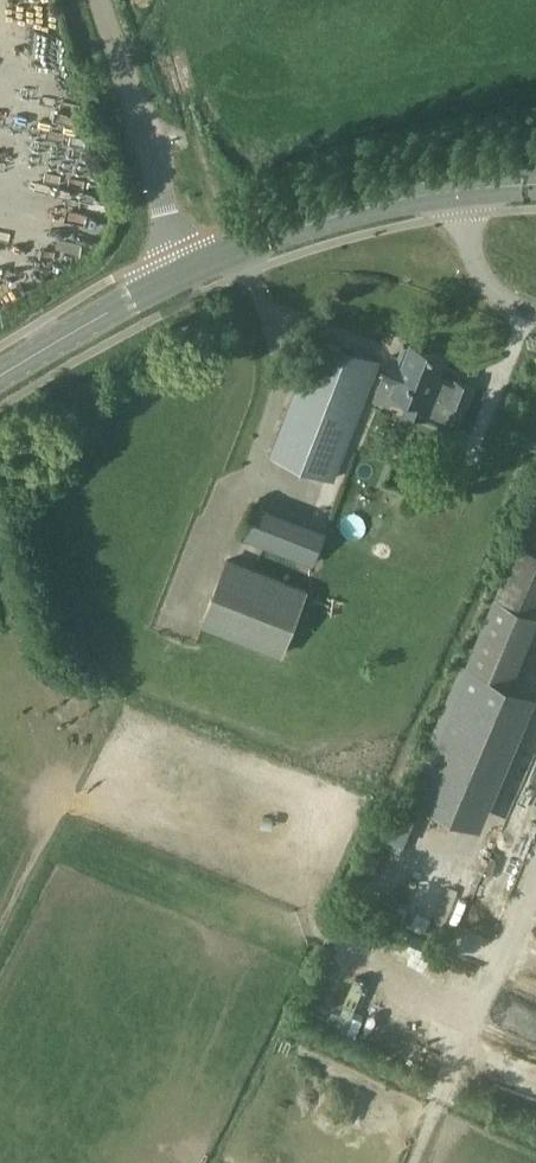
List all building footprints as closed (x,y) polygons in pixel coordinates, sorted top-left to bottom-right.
[(332,479),(378,362),(317,338),(271,455),(332,479)] [(449,354),(410,339),(408,345),(403,343),(398,356),(391,353),(373,399),(391,406),(393,401),(404,406),(403,409),(428,419),(429,418),(440,423),(439,424),(455,431),(457,426),(460,427),(476,385),(455,377),(453,383),(439,377),(449,354)] [(45,463),(56,457),(50,446),(39,453),(45,463)] [(312,564),(325,531),(253,503),(240,536),(312,564)] [(512,683),(535,626),(535,613),(533,612),(535,604),(535,550),(518,543),(466,663),(462,662),(405,795),(481,828),(535,700),(535,693),(512,683)] [(282,652),(307,591),(226,559),(201,620),(282,652)] [(472,911),(495,917),(507,876),(483,869),(472,911)]
